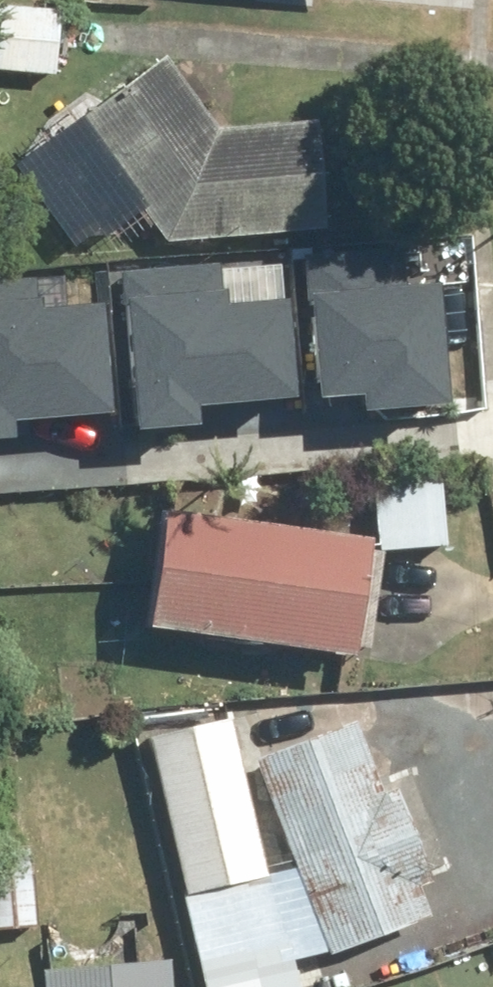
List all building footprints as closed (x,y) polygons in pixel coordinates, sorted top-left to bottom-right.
[(60,74),(64,15),(0,11),(0,70),(60,74)] [(169,66),(84,126),(164,243),(326,231),(314,127),(220,138),(169,66)] [(408,279),(304,282),(308,423),(343,422),(343,440),(432,437),(428,312),(409,312),(408,279)] [(205,305),(123,308),(127,449),(178,447),(177,432),(275,429),(272,322),(206,324),(205,305)] [(0,316),(0,442),(97,439),(93,332),(27,334),(27,316),(0,316)] [(441,480),(378,481),(379,553),(442,552),(441,480)] [(374,547),(161,516),(144,633),(357,664),(374,547)] [(151,739),(188,902),(265,884),(239,771),(228,721),(151,739)] [(357,730),(257,765),(297,876),(326,958),(431,921),(416,880),(453,868),(417,767),(375,782),(357,730)] [(32,853),(0,854),(0,934),(35,933),(32,853)] [(326,958),(297,876),(265,884),(188,902),(205,969),(256,956),(259,970),(326,958)] [(47,974),(47,986),(173,986),(173,969),(47,974)]
